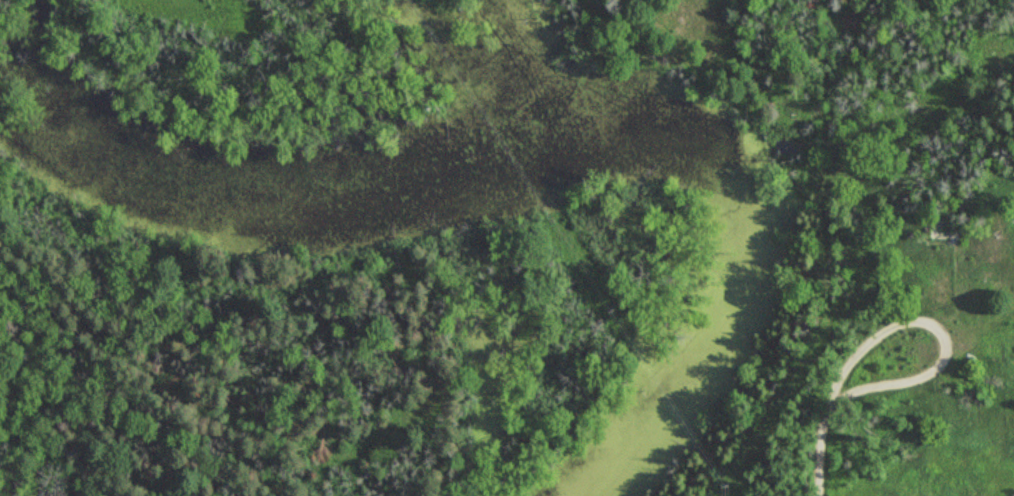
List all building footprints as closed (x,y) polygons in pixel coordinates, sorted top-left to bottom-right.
[(1001,65),(1005,74),(1013,70),(1013,60),(1001,65)]
